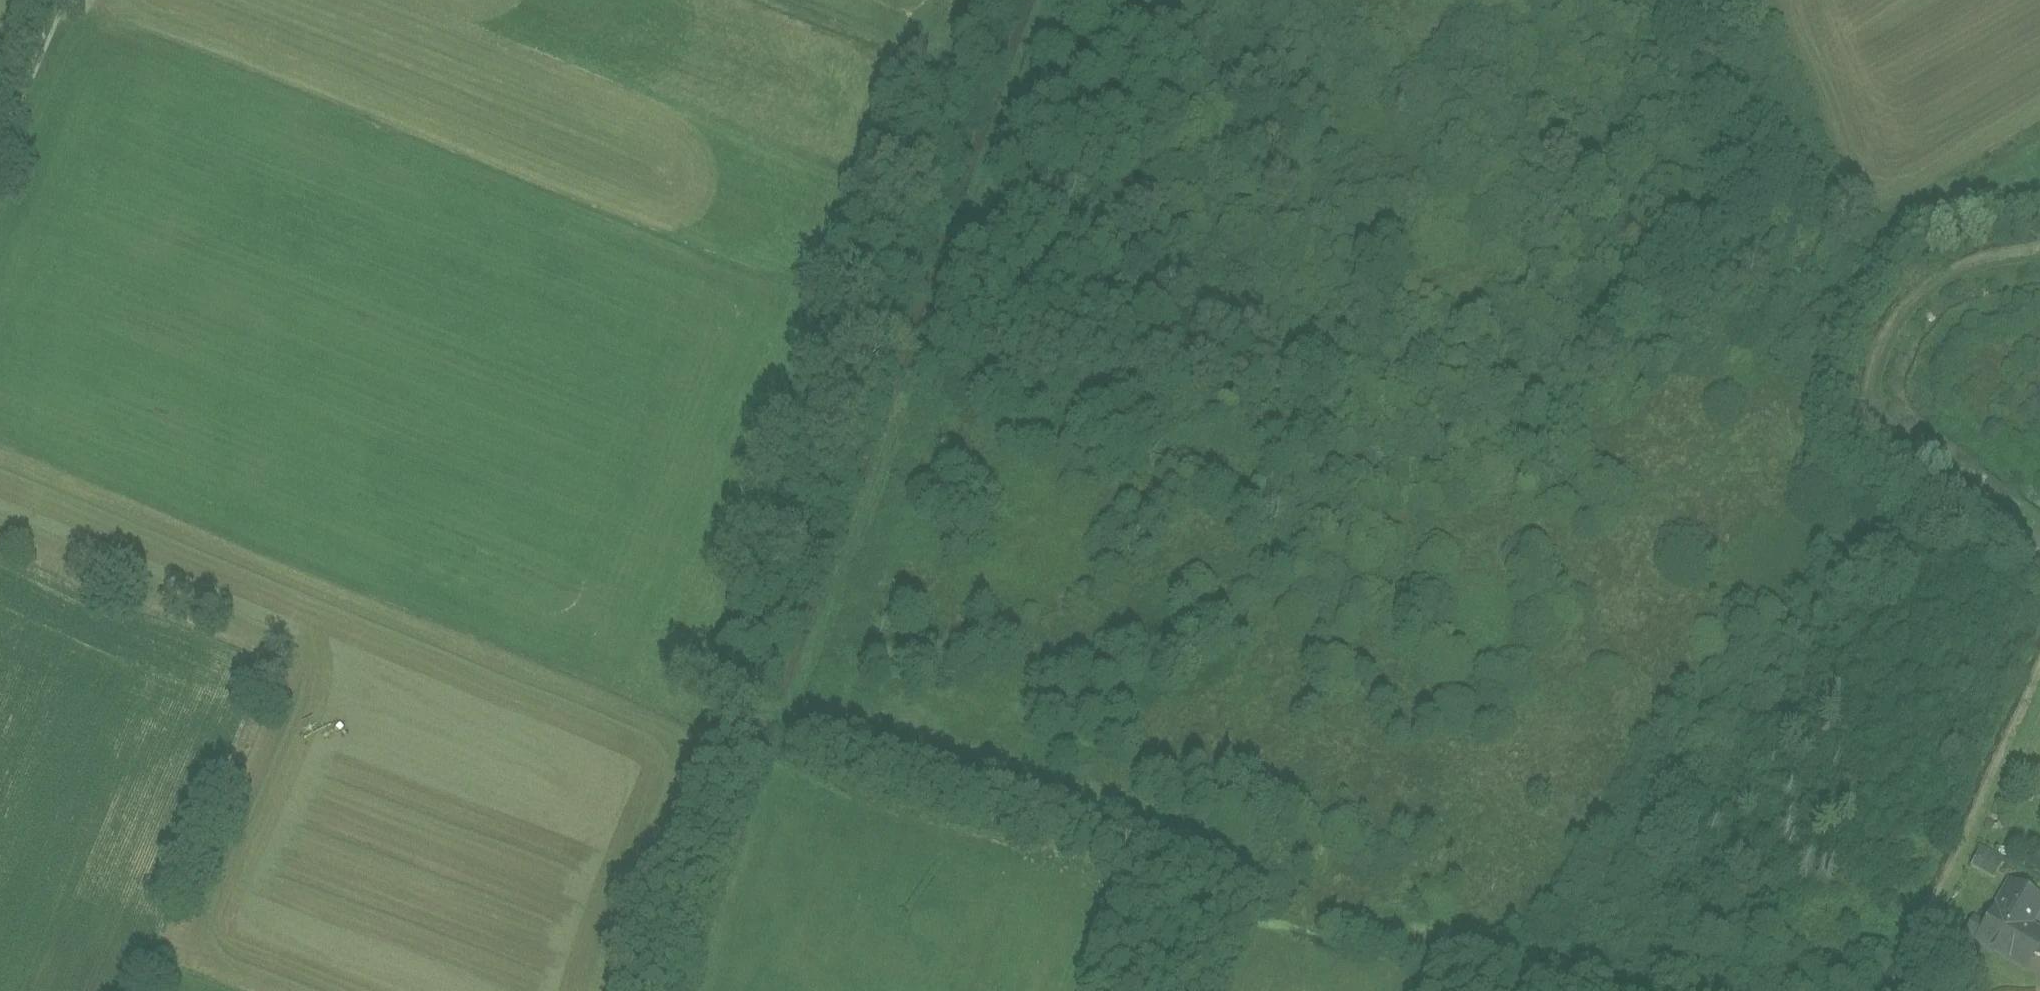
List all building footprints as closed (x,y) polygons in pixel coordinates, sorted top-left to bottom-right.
[(1973,858),(1965,875),(1988,885),(1996,868),(1973,858)] [(1963,940),(2022,969),(2028,956),(2039,966),(2039,927),(2027,921),(2037,900),(2001,883),(1991,903),(1983,899),(1963,940)]
